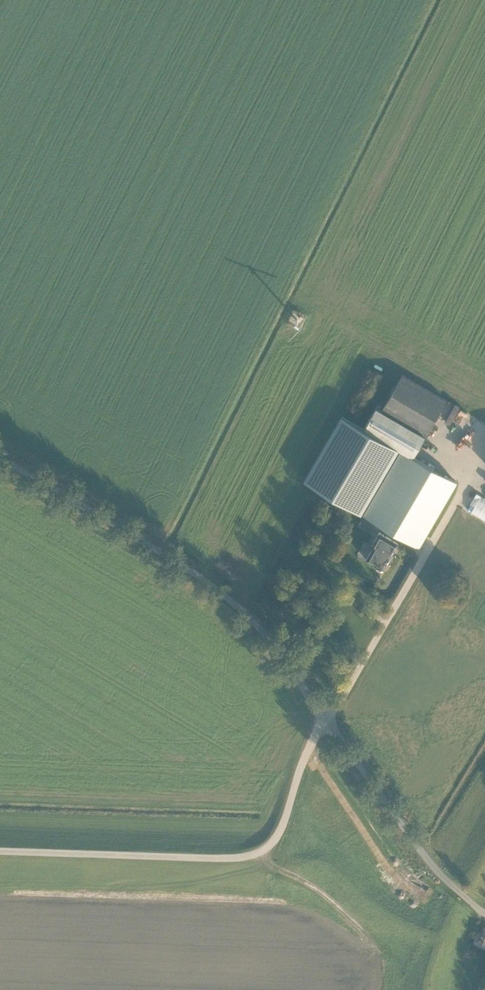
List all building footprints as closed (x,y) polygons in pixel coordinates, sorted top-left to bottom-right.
[(403,320),(349,415),(414,455),(469,361),(403,320)] [(414,455),(349,415),(311,480),(419,546),(456,481),(414,455)] [(472,513),(484,520),(484,497),(477,493),(472,502),(476,504),(472,513)] [(362,516),(359,522),(371,529),(374,523),(362,516)] [(379,531),(371,545),(373,546),(366,557),(374,562),(374,566),(379,569),(383,567),(398,542),(379,531)] [(473,941),(484,947),(484,926),(481,931),(478,930),(473,941)]
